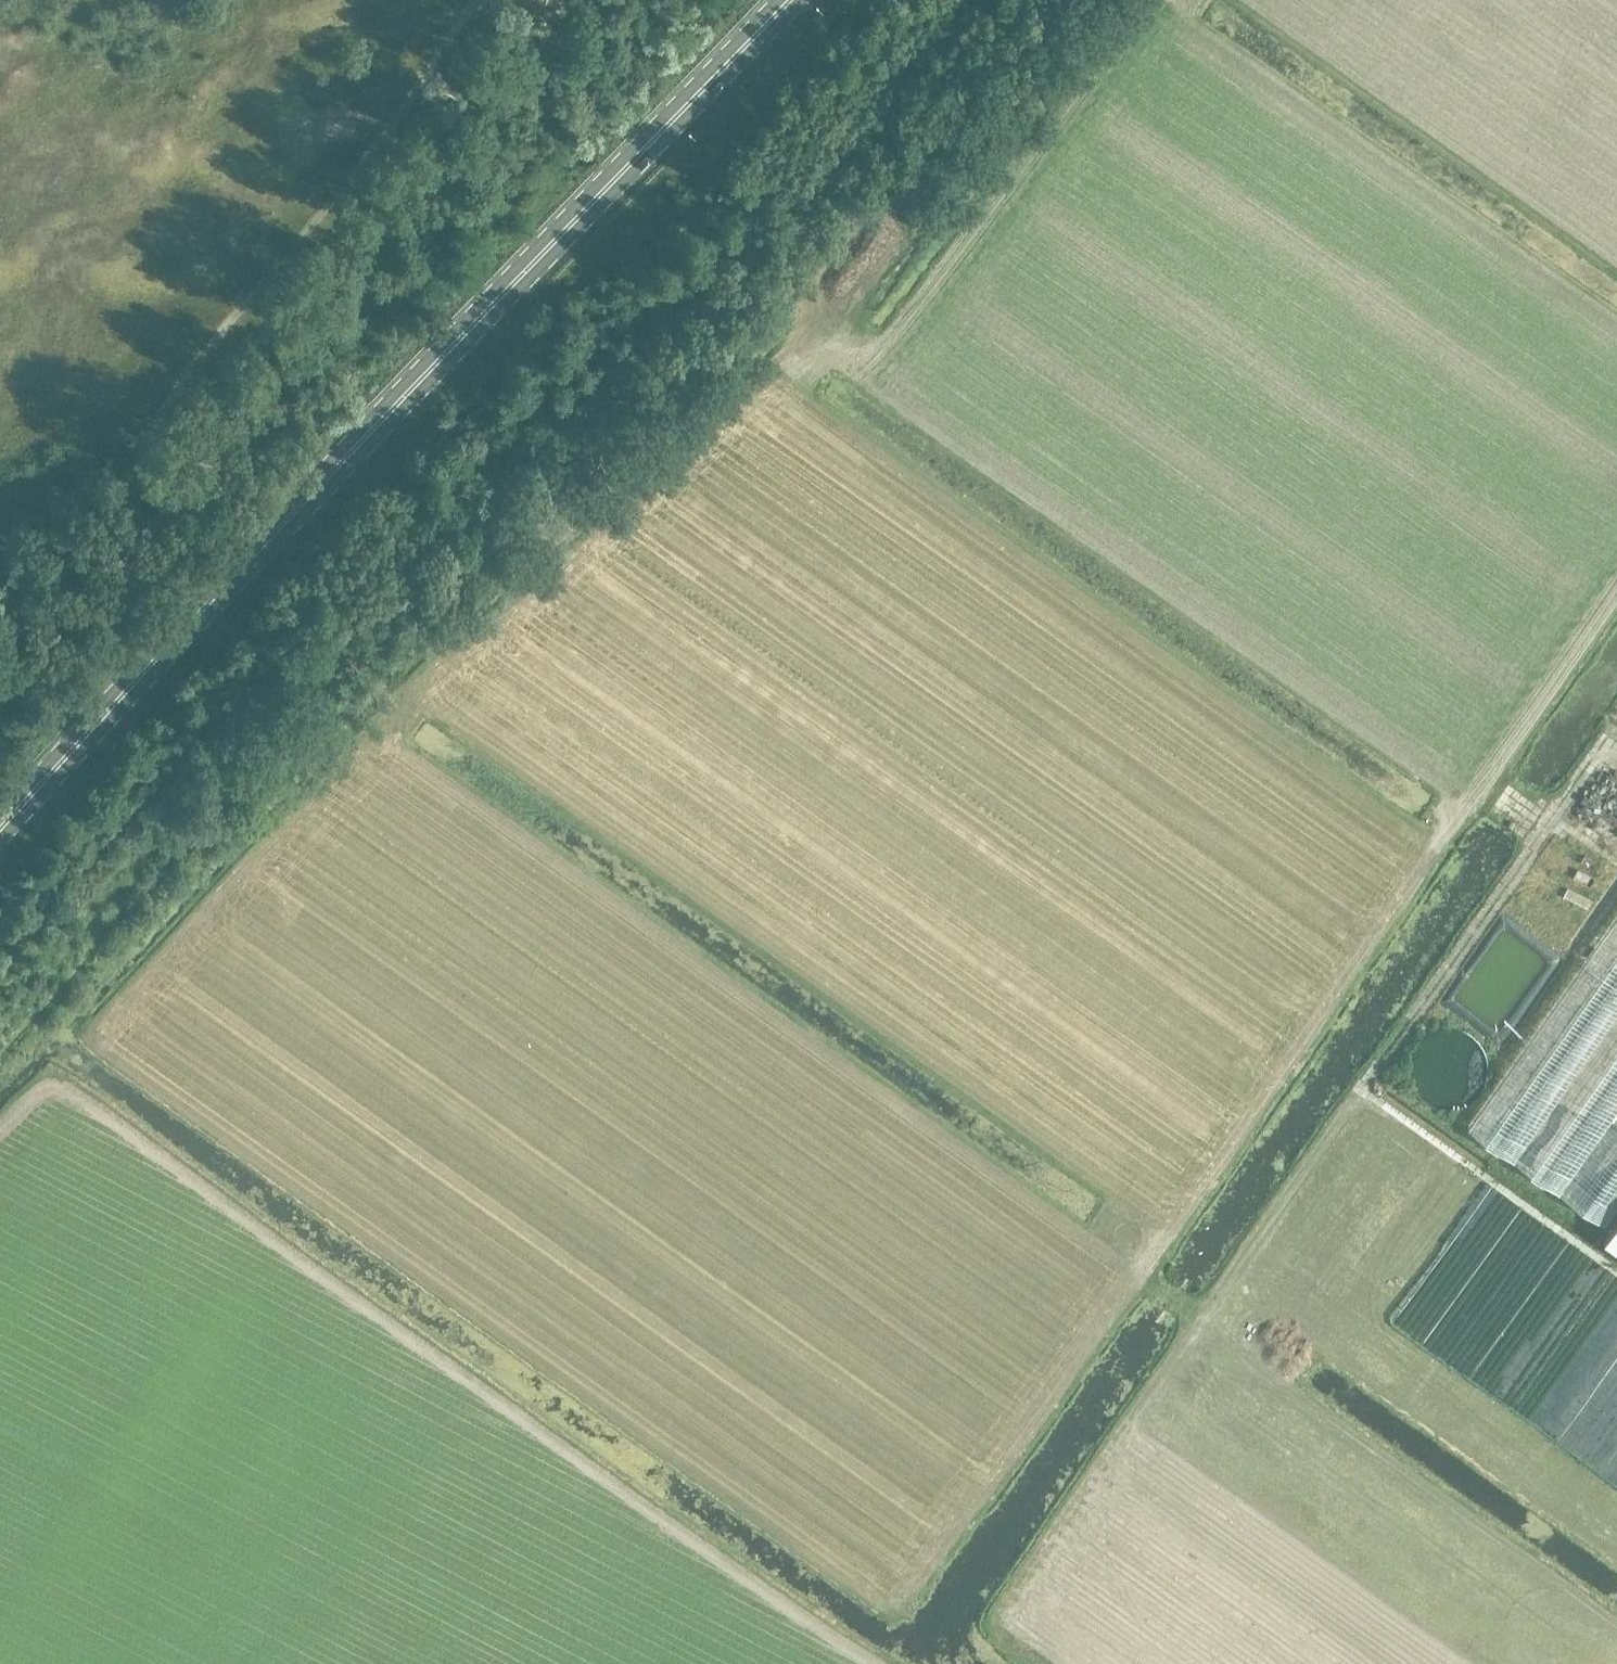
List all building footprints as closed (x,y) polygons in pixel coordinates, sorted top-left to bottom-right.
[(1468,1127),(1604,1223),(1616,1206),(1616,916),(1468,1127)] [(1602,1241),(1616,1252),(1616,1221),(1602,1241)]
